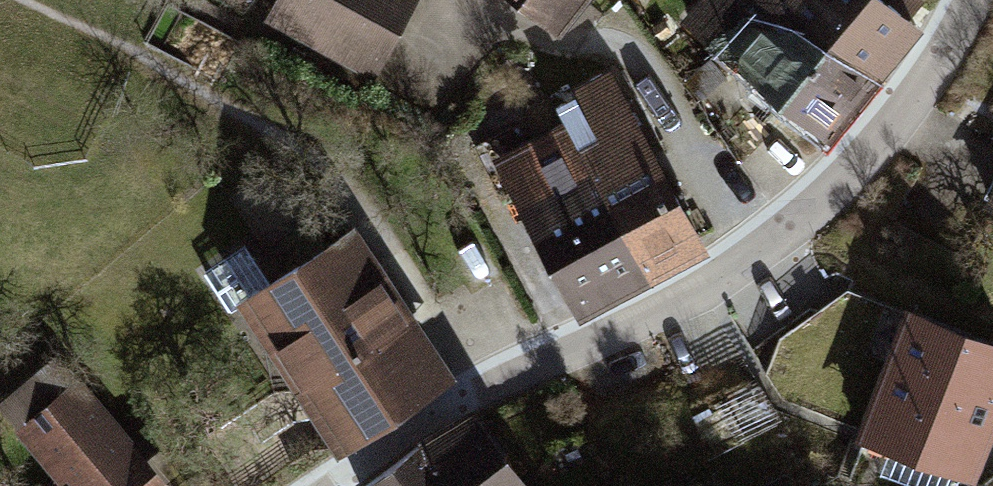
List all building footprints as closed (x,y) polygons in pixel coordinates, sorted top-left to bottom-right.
[(263,18),(374,78),(416,0),(273,0),(263,18)] [(578,0),(528,0),(559,24),(578,0)] [(680,15),(828,137),(924,22),(898,0),(693,0),(680,15)] [(554,99),(563,114),(651,277),(710,245),(611,62),(571,84),(573,88),(554,99)] [(579,316),(651,277),(563,114),(491,153),(579,316)] [(983,198),(992,203),(992,179),(983,198)] [(357,219),(236,297),(337,453),(458,375),(357,219)] [(910,298),(857,431),(975,477),(992,431),(992,330),(910,298)] [(54,477),(61,485),(73,485),(82,478),(88,485),(184,485),(130,419),(123,425),(79,371),(74,375),(55,351),(0,395),(0,404),(16,423),(12,426),(54,477)] [(472,401),(354,485),(533,485),(472,401)] [(54,477),(45,484),(47,485),(61,485),(54,477)]
